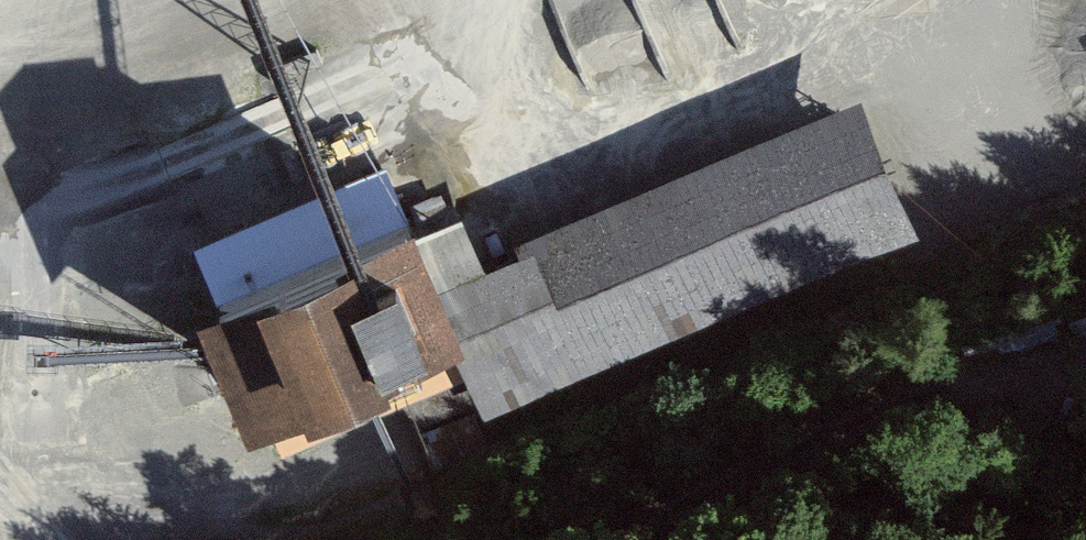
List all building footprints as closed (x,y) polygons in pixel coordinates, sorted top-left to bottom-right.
[(746,48),(726,0),(646,0),(678,76),(746,48)] [(424,206),(203,301),(273,464),(474,378),(489,412),(905,234),(847,100),(451,270),(424,206)]
